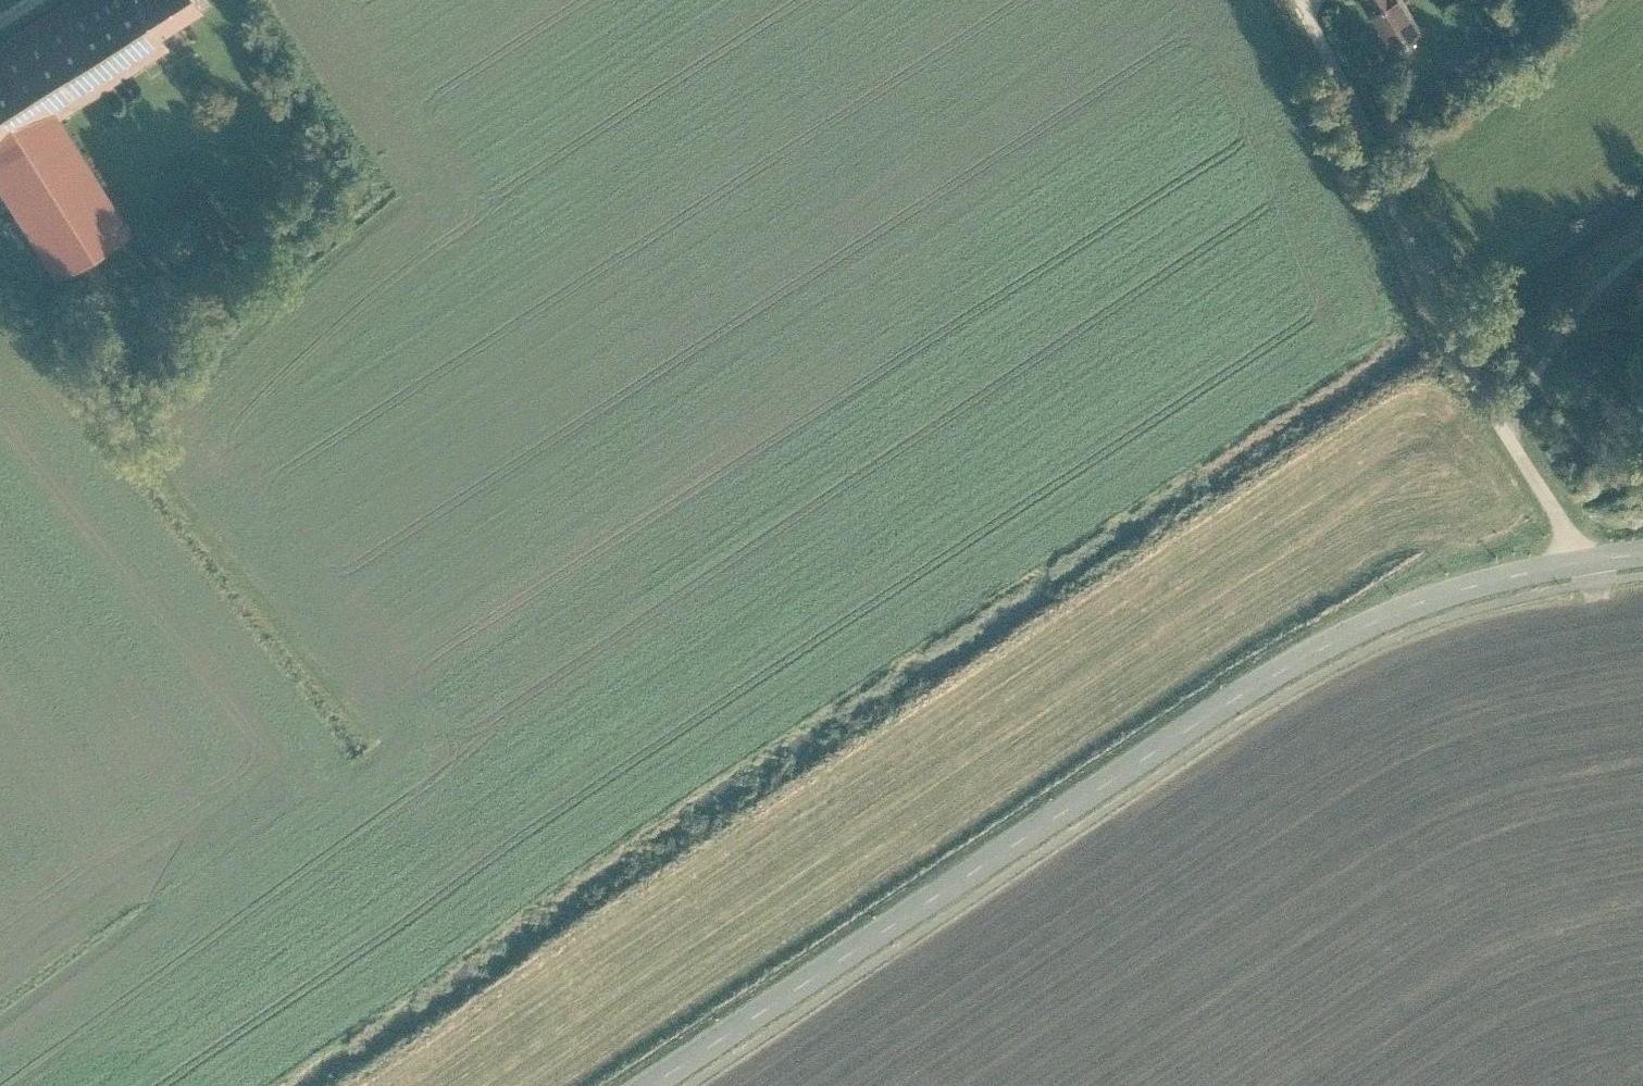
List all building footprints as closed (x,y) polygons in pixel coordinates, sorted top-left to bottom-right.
[(167,45),(160,31),(202,2),(200,0),(71,0),(0,44),(0,182),(53,272),(128,227),(59,119),(167,45)] [(1405,0),(1364,0),(1391,45),(1421,28),(1405,0)]
